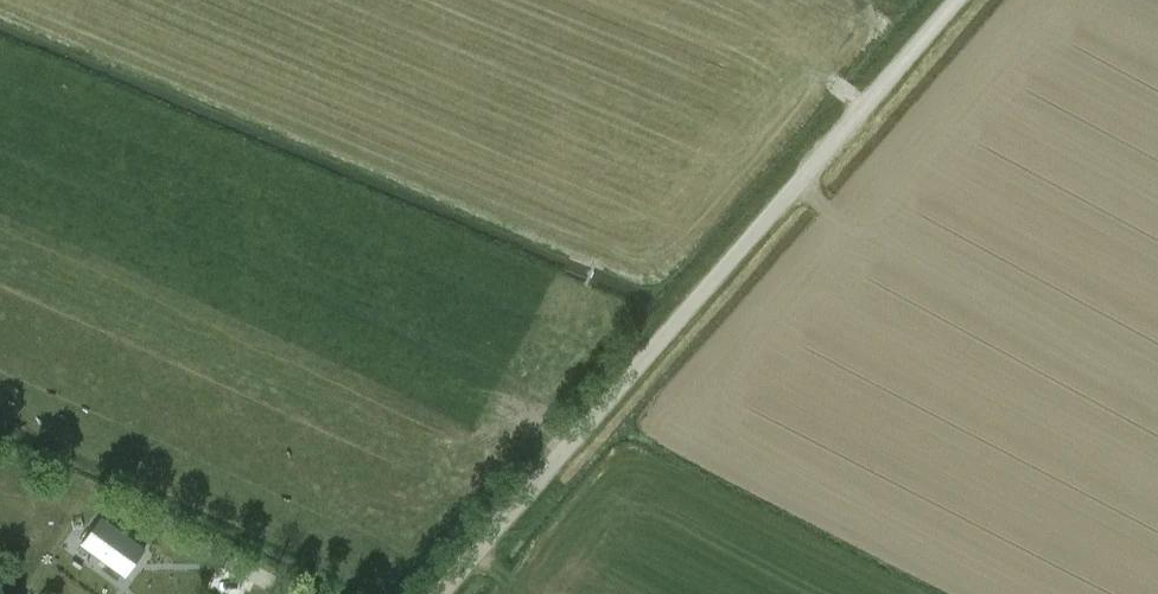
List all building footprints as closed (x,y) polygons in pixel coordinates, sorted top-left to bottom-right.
[(104,516),(86,543),(125,570),(144,544),(104,516)]
